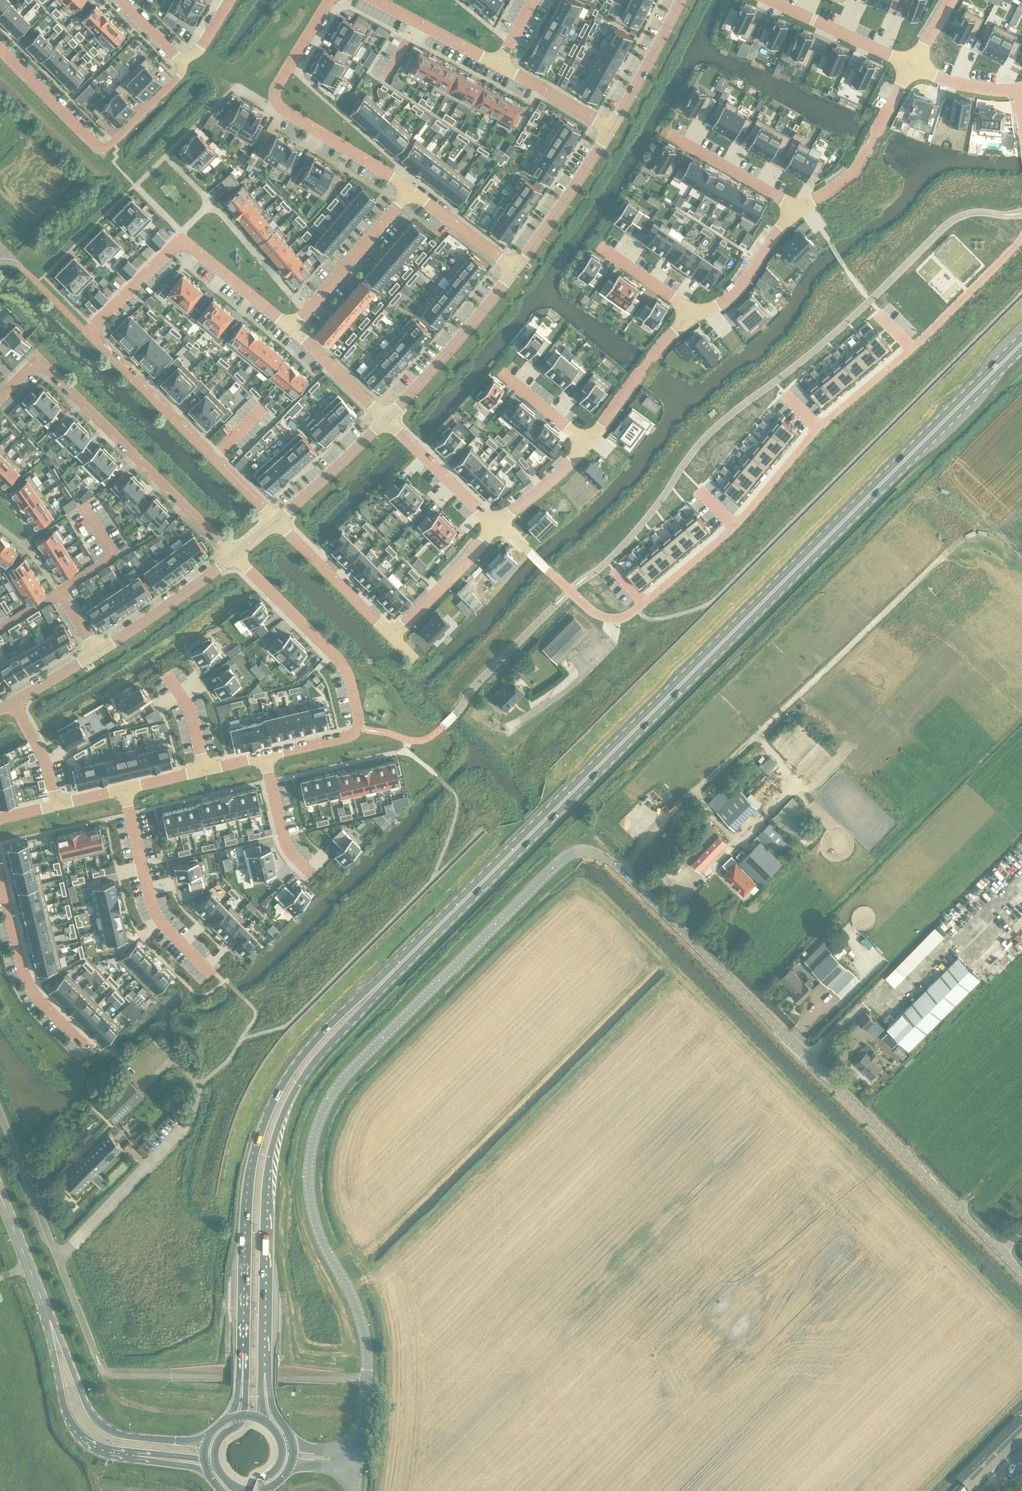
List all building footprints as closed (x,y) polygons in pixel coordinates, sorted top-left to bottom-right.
[(9,2),(10,2),(10,1),(9,0),(0,0),(0,11),(9,2)] [(66,3),(66,2),(62,6),(70,14),(84,0),(69,0),(66,3)] [(199,13),(178,0),(174,0),(165,14),(176,21),(180,16),(192,23),(199,13)] [(199,13),(205,2),(202,0),(178,0),(199,13)] [(503,0),(486,0),(480,8),(489,16),(490,16),(495,9),(497,10),(502,4),(500,3),(503,0)] [(559,5),(576,15),(578,16),(584,5),(575,0),(561,0),(559,5)] [(645,15),(651,4),(642,0),(628,0),(626,6),(645,15)] [(877,5),(888,9),(889,9),(892,0),(879,0),(877,5)] [(903,2),(909,4),(906,14),(905,15),(908,16),(908,18),(915,20),(915,18),(918,19),(925,0),(904,0),(903,2)] [(10,2),(9,2),(0,11),(0,20),(3,22),(16,9),(10,2)] [(732,25),(731,26),(743,31),(741,36),(748,39),(756,23),(750,20),(755,10),(752,8),(753,6),(746,3),(745,5),(742,3),(741,4),(742,4),(732,25)] [(82,18),(89,26),(103,13),(95,5),(82,18)] [(554,13),(572,23),(576,15),(559,5),(554,13)] [(620,17),(639,27),(645,15),(626,6),(620,17)] [(23,16),(16,9),(3,22),(10,29),(23,16)] [(953,35),(952,36),(955,37),(954,39),(961,42),(962,40),(965,42),(965,41),(969,31),(975,34),(984,18),(966,9),(953,35)] [(94,35),(95,35),(110,20),(103,13),(89,26),(87,27),(94,35)] [(554,13),(549,24),(568,34),(574,24),(572,23),(554,13)] [(30,23),(23,16),(10,29),(17,36),(30,23)] [(342,19),(336,29),(362,44),(371,28),(356,19),(353,24),(343,18),(342,19)] [(764,26),(759,39),(778,47),(788,25),(785,23),(786,21),(779,18),(778,20),(775,19),(770,29),(764,26)] [(93,36),(100,44),(117,27),(110,20),(95,35),(94,35),(93,36)] [(543,34),(561,43),(563,44),(568,34),(549,24),(543,34)] [(987,25),(981,37),(986,40),(981,50),(982,51),(992,56),(1006,29),(995,24),(993,28),(987,25)] [(606,37),(610,40),(627,49),(633,38),(634,38),(612,26),(606,37)] [(125,35),(117,27),(100,44),(108,52),(125,35)] [(330,39),(329,40),(339,46),(336,51),(348,58),(351,53),(355,55),(362,44),(336,29),(330,39)] [(790,53),(788,57),(807,66),(814,49),(808,47),(813,37),(813,36),(810,35),(811,33),(804,29),(803,31),(800,30),(799,31),(800,31),(798,35),(797,35),(792,47),(792,48),(790,52),(789,53),(790,53)] [(1006,29),(992,56),(994,57),(993,59),(1000,62),(1001,60),(1003,61),(1003,62),(1009,52),(1015,55),(1021,42),(1015,39),(1017,35),(1006,29)] [(25,45),(33,52),(47,39),(39,31),(25,45)] [(539,42),(556,52),(561,43),(543,34),(539,42)] [(54,46),(47,39),(33,52),(40,60),(41,59),(54,46)] [(604,49),(622,59),(627,49),(610,40),(604,49)] [(58,42),(54,46),(41,59),(48,66),(62,53),(63,53),(66,50),(58,42)] [(533,52),(533,53),(551,62),(553,63),(558,53),(556,52),(539,42),(538,42),(533,52)] [(823,53),(817,65),(836,74),(836,73),(846,52),(847,51),(843,50),(844,48),(837,45),(836,47),(833,45),(833,46),(829,56),(823,53)] [(600,47),(594,58),(616,70),(618,65),(620,66),(623,61),(621,60),(622,59),(604,49),(600,47)] [(585,52),(583,51),(580,49),(577,55),(582,58),(585,52)] [(323,51),(317,60),(342,76),(349,65),(345,63),(348,58),(336,51),(333,56),(323,50),(323,51)] [(420,81),(423,77),(432,58),(428,56),(419,51),(415,58),(409,55),(403,67),(409,70),(407,74),(420,81)] [(546,72),(551,62),(533,53),(533,52),(528,62),(528,61),(528,62),(546,72)] [(69,60),(63,53),(62,53),(48,66),(56,74),(69,60)] [(145,57),(132,70),(152,90),(161,81),(150,71),(155,67),(145,57)] [(71,58),(69,60),(56,74),(63,81),(78,66),(78,65),(71,58)] [(432,58),(423,77),(434,83),(444,64),(436,60),(432,58)] [(590,69),(610,80),(616,70),(594,58),(588,68),(590,69)] [(852,66),(846,79),(852,81),(850,86),(863,92),(865,87),(866,87),(875,65),(876,65),(873,63),(873,61),(866,58),(866,60),(862,59),(858,69),(852,66)] [(332,93),(342,76),(317,60),(316,62),(314,61),(310,68),(312,69),(310,71),(320,77),(317,83),(332,93)] [(80,64),(78,65),(78,66),(63,81),(70,88),(87,71),(80,64)] [(432,88),(445,94),(457,71),(444,64),(434,83),(432,88)] [(584,80),(604,91),(610,80),(590,69),(590,70),(585,79),(584,80)] [(143,99),(152,90),(132,70),(119,83),(129,93),(133,89),(143,99)] [(457,71),(445,94),(458,101),(470,78),(466,76),(458,72),(457,71)] [(470,78),(458,101),(471,108),(472,106),(483,85),(474,80),(470,78)] [(604,91),(584,80),(585,79),(583,78),(576,90),(584,94),(583,95),(590,99),(591,98),(598,102),(598,101),(604,91)] [(124,97),(129,93),(119,83),(114,88),(116,90),(107,98),(109,100),(126,116),(135,107),(124,97)] [(485,113),(486,111),(496,92),(483,85),(472,106),(485,113)] [(89,86),(76,100),(81,105),(94,91),(89,86)] [(683,108),(683,109),(686,110),(685,112),(691,116),(692,114),(695,116),(695,115),(700,106),(706,109),(710,102),(713,104),(716,99),(713,97),(695,87),(695,88),(693,92),(686,104),(684,108),(683,108)] [(486,111),(498,117),(508,98),(504,96),(496,92),(486,111)] [(912,115),(909,125),(931,131),(939,105),(933,103),(934,101),(933,100),(932,102),(923,99),(924,97),(915,94),(915,92),(914,92),(910,105),(913,106),(910,114),(912,115)] [(350,113),(358,121),(375,102),(366,94),(360,100),(359,99),(354,105),(355,106),(349,113),(350,113)] [(421,97),(418,102),(423,106),(425,102),(426,101),(421,97)] [(513,101),(508,98),(498,117),(496,121),(509,129),(512,124),(517,127),(524,115),(518,112),(522,106),(512,101),(513,101)] [(945,104),(943,116),(951,118),(949,126),(966,129),(967,121),(969,121),(970,113),(969,113),(971,101),(955,98),(953,106),(945,104)] [(117,125),(126,116),(109,100),(101,108),(98,105),(93,110),(102,119),(107,115),(117,125)] [(718,116),(712,126),(713,126),(723,132),(736,110),(736,111),(739,107),(727,100),(725,104),(719,101),(712,112),(718,116)] [(224,127),(235,134),(251,108),(240,102),(234,112),(228,108),(221,120),(227,123),(224,127)] [(375,102),(358,121),(367,128),(384,110),(375,102)] [(415,112),(420,115),(424,110),(418,107),(416,110),(415,112)] [(261,115),(251,108),(235,134),(251,144),(261,128),(255,125),(261,115)] [(979,110),(977,133),(994,135),(994,129),(1003,130),(1005,113),(996,112),(996,109),(988,109),(988,111),(979,110)] [(377,137),(394,119),(393,118),(390,122),(382,114),(385,111),(384,110),(367,128),(367,129),(377,137)] [(534,110),(531,115),(535,117),(537,118),(540,113),(534,110)] [(736,110),(723,132),(725,133),(724,135),(731,139),(732,137),(734,138),(740,128),(746,132),(752,120),(736,111),(736,110)] [(445,113),(442,118),(447,121),(450,116),(445,113)] [(450,116),(447,121),(452,124),(455,119),(450,116)] [(758,117),(749,133),(754,137),(748,147),(749,147),(759,153),(774,127),(758,117)] [(552,128),(573,142),(574,142),(573,142),(580,132),(573,127),(574,125),(567,121),(566,122),(559,118),(552,128)] [(896,124),(895,127),(901,129),(902,125),(903,120),(898,118),(896,124)] [(394,119),(377,137),(386,145),(402,126),(394,119)] [(402,126),(386,145),(394,153),(395,154),(412,135),(402,126)] [(774,127),(759,153),(760,153),(770,159),(776,149),(782,152),(791,136),(774,127)] [(546,138),(567,152),(573,142),(552,128),(546,138)] [(522,131),(519,136),(522,138),(524,139),(527,134),(522,131)] [(471,137),(477,140),(480,135),(475,132),(474,133),(471,137)] [(197,133),(188,142),(209,163),(218,154),(197,133)] [(273,164),(286,142),(276,135),(270,145),(264,142),(257,154),(273,164)] [(539,149),(560,162),(566,153),(567,152),(546,138),(539,149)] [(410,166),(425,146),(415,139),(400,159),(401,159),(410,166)] [(792,142),(785,154),(790,157),(785,167),(785,168),(785,167),(796,173),(808,152),(809,152),(811,148),(800,141),(797,146),(792,142)] [(200,172),(209,163),(188,142),(179,150),(190,161),(188,163),(194,168),(196,167),(200,172)] [(297,148),(286,142),(273,164),(289,173),(296,162),(291,158),(297,148)] [(653,165),(650,169),(662,176),(664,172),(670,175),(677,163),(671,160),(676,151),(677,150),(674,149),(675,147),(668,143),(667,145),(665,143),(664,144),(665,144),(653,165),(652,165),(653,165)] [(425,146),(410,166),(420,174),(435,154),(425,146)] [(532,159),(553,173),(560,162),(539,149),(532,159)] [(504,152),(501,157),(504,160),(506,161),(509,156),(507,155),(504,152)] [(808,152),(796,173),(806,179),(806,180),(807,180),(812,170),(818,173),(825,161),(809,152),(808,152)] [(420,174),(430,181),(445,161),(435,154),(420,174)] [(308,190),(324,165),(313,158),(307,168),(302,165),(294,177),(300,180),(297,184),(308,190)] [(680,166),(673,178),(680,182),(682,178),(694,184),(705,166),(704,165),(704,166),(692,159),(691,158),(685,169),(680,166)] [(526,169),(547,183),(547,182),(553,173),(532,159),(526,169)] [(445,161),(430,181),(439,188),(454,169),(445,161)] [(334,171),(324,165),(308,190),(324,200),(334,185),(328,181),(334,171)] [(705,166),(694,184),(706,191),(706,192),(717,173),(705,166)] [(454,169),(439,188),(449,196),(464,176),(454,169)] [(221,181),(225,185),(234,178),(230,173),(221,181)] [(706,191),(703,196),(717,203),(719,199),(729,180),(717,174),(718,173),(717,173),(706,192),(706,191)] [(449,196),(458,203),(474,183),(464,176),(449,196)] [(513,187),(534,201),(541,191),(521,176),(513,187)] [(238,183),(234,178),(225,185),(229,190),(238,183)] [(729,180),(719,199),(731,206),(742,187),(741,187),(729,180)] [(243,185),(224,201),(231,210),(251,193),(243,185)] [(362,187),(355,196),(369,208),(376,199),(362,187)] [(506,197),(510,200),(526,211),(534,201),(513,187),(506,197)] [(742,187),(731,206),(743,213),(744,213),(754,195),(742,187)] [(231,210),(238,218),(258,201),(251,193),(231,210)] [(743,213),(741,217),(755,225),(767,202),(755,195),(754,195),(744,213),(743,213)] [(362,215),(369,208),(355,196),(348,203),(362,215)] [(151,219),(131,198),(122,207),(142,228),(151,219)] [(504,208),(520,220),(526,211),(510,200),(504,208)] [(265,210),(258,201),(238,218),(245,226),(261,213),(265,210)] [(623,208),(614,221),(621,226),(622,225),(625,228),(626,228),(631,220),(642,227),(642,228),(650,216),(629,202),(629,201),(628,201),(627,202),(626,201),(621,207),(623,208)] [(355,223),(362,215),(348,203),(341,211),(355,223)] [(493,216),(513,231),(520,220),(504,208),(500,206),(493,216)] [(142,228),(122,207),(113,216),(134,237),(142,228)] [(341,211),(335,219),(349,231),(355,223),(341,211)] [(268,221),(261,213),(245,226),(252,234),(268,221)] [(163,219),(160,216),(156,220),(157,224),(161,228),(166,222),(163,219)] [(513,231),(493,216),(485,226),(492,231),(491,233),(497,237),(498,236),(506,241),(506,240),(512,231),(513,231)] [(342,238),(349,231),(335,219),(328,227),(342,238)] [(252,234),(259,243),(275,229),(274,228),(268,221),(252,234)] [(412,221),(405,230),(418,242),(425,233),(412,221)] [(654,222),(646,234),(651,238),(648,243),(650,244),(649,245),(655,250),(668,231),(669,232),(671,228),(662,222),(660,226),(654,222)] [(275,229),(259,243),(266,251),(282,237),(286,235),(278,225),(274,228),(275,229)] [(719,227),(717,231),(722,234),(725,229),(720,226),(719,227)] [(102,227),(93,237),(110,253),(112,256),(122,247),(102,227)] [(342,238),(328,227),(321,234),(335,246),(342,238)] [(412,249),(418,242),(405,230),(398,237),(412,249)] [(800,230),(783,248),(799,264),(817,246),(800,230)] [(668,231),(655,250),(662,254),(662,253),(664,255),(668,249),(673,253),(681,241),(669,232),(668,231)] [(156,232),(152,237),(160,246),(165,241),(156,232)] [(328,254),(335,246),(321,234),(314,242),(328,254)] [(101,262),(110,253),(93,237),(85,245),(101,262)] [(147,242),(155,251),(160,246),(152,237),(147,242)] [(266,251),(273,259),(289,246),(282,237),(266,251)] [(405,257),(412,249),(398,237),(391,245),(405,257)] [(681,241),(673,253),(678,256),(674,262),(676,263),(676,264),(682,268),(695,250),(681,241)] [(384,253),(398,265),(405,257),(391,245),(384,253)] [(289,246),(273,259),(280,267),(296,254),(289,246)] [(695,250),(682,268),(688,273),(689,272),(691,273),(695,268),(700,271),(708,259),(695,250)] [(459,260),(478,276),(485,267),(479,261),(480,260),(474,255),(473,256),(466,251),(459,260)] [(392,272),(398,265),(384,253),(378,261),(392,272)] [(280,267),(287,276),(303,262),(302,261),(296,254),(280,267)] [(581,265),(577,271),(579,273),(578,274),(579,274),(594,285),(595,285),(603,274),(602,273),(602,274),(597,270),(603,262),(602,262),(598,259),(599,258),(592,254),(583,267),(581,265)] [(73,256),(64,265),(85,285),(94,276),(73,256)] [(306,258),(302,261),(303,262),(287,276),(294,284),(314,268),(306,258)] [(708,259),(700,271),(705,275),(701,280),(703,281),(702,282),(709,287),(725,265),(716,259),(713,263),(708,259)] [(471,284),(478,276),(459,260),(452,268),(471,284)] [(123,265),(132,274),(137,269),(128,261),(123,265)] [(378,261),(371,268),(385,280),(392,272),(378,261)] [(76,294),(85,285),(64,265),(56,274),(76,294)] [(123,265),(118,270),(127,279),(132,274),(123,265)] [(378,288),(385,280),(371,268),(364,276),(378,288)] [(471,284),(452,268),(445,277),(448,280),(449,279),(465,292),(471,284)] [(166,283),(158,293),(164,298),(166,296),(175,304),(192,282),(182,274),(172,288),(166,283)] [(608,278),(599,291),(599,292),(600,292),(615,302),(630,280),(624,276),(624,277),(620,274),(619,274),(614,282),(609,278),(608,278)] [(362,279),(355,287),(368,299),(376,291),(362,279)] [(442,288),(458,301),(465,292),(449,279),(448,280),(442,287),(442,288)] [(630,280),(615,302),(630,313),(640,300),(639,299),(635,296),(640,288),(639,288),(636,285),(636,284),(630,280)] [(188,318),(196,308),(191,304),(202,290),(192,282),(175,304),(184,311),(182,313),(188,318)] [(451,309),(458,301),(442,288),(442,287),(439,284),(432,293),(451,309)] [(63,285),(59,289),(65,294),(68,291),(63,285)] [(362,307),(368,299),(355,287),(348,295),(362,307)] [(103,303),(108,298),(99,289),(94,294),(103,303)] [(432,293),(425,302),(444,317),(451,309),(432,293)] [(103,303),(94,294),(85,303),(94,312),(103,303)] [(752,294),(737,308),(742,313),(737,317),(751,333),(771,314),(752,294)] [(348,295),(341,303),(355,315),(362,307),(348,295)] [(202,312),(196,308),(188,318),(194,323),(195,322),(204,329),(222,307),(213,299),(202,312)] [(646,303),(638,315),(638,316),(638,315),(654,326),(654,327),(655,326),(657,327),(661,321),(659,320),(668,306),(662,302),(661,303),(657,300),(651,307),(646,304),(646,303)] [(392,305),(389,302),(384,307),(389,312),(394,306),(392,305)] [(437,326),(444,317),(425,302),(417,310),(437,326)] [(348,323),(355,315),(341,303),(335,311),(348,323)] [(221,328),(232,315),(222,307),(204,329),(214,337),(213,338),(219,343),(227,333),(221,328)] [(335,311),(328,318),(342,330),(348,323),(335,311)] [(118,339),(119,341),(119,340),(123,344),(140,327),(130,316),(112,334),(118,339)] [(412,317),(404,325),(423,342),(430,334),(424,328),(425,327),(419,321),(418,322),(412,317)] [(335,338),(342,330),(328,318),(321,326),(335,338)] [(241,322),(225,343),(233,350),(250,330),(241,322)] [(401,337),(416,350),(423,342),(404,325),(396,334),(400,337),(401,337)] [(5,354),(13,346),(20,353),(24,349),(25,350),(31,344),(19,333),(21,331),(16,326),(14,328),(13,327),(0,340),(0,349),(5,354)] [(335,338),(321,326),(314,334),(328,346),(335,338)] [(140,327),(123,344),(127,348),(126,348),(127,349),(128,349),(132,354),(132,355),(150,337),(140,327)] [(529,337),(519,349),(525,355),(526,354),(530,357),(529,357),(530,357),(536,350),(541,354),(552,341),(551,341),(537,329),(536,328),(534,331),(532,330),(527,335),(529,337)] [(250,330),(233,350),(242,357),(258,336),(250,330)] [(878,331),(866,341),(880,358),(892,348),(878,331)] [(258,336),(242,357),(250,364),(267,343),(258,336)] [(694,336),(678,349),(681,354),(687,349),(689,351),(693,348),(706,365),(719,356),(703,336),(698,340),(694,336)] [(138,360),(139,361),(143,365),(160,347),(150,337),(132,355),(133,356),(134,355),(138,360)] [(401,337),(400,337),(394,344),(393,345),(408,358),(416,350),(401,337)] [(393,345),(394,344),(390,341),(382,349),(401,366),(408,358),(393,345)] [(866,341),(855,351),(869,368),(880,358),(866,341)] [(267,343),(250,364),(259,370),(275,350),(267,343)] [(148,370),(154,375),(171,358),(160,347),(143,365),(147,368),(147,369),(148,370)] [(552,363),(545,370),(546,371),(546,370),(550,373),(549,374),(555,379),(571,360),(570,360),(556,348),(547,359),(552,363)] [(394,374),(401,366),(382,349),(375,357),(394,374)] [(275,350),(259,370),(267,377),(269,375),(282,358),(284,357),(275,350)] [(855,351),(843,361),(857,377),(869,368),(855,351)] [(177,356),(168,365),(173,370),(161,382),(170,391),(190,371),(182,362),(183,361),(177,356)] [(394,374),(375,357),(368,365),(387,382),(394,374)] [(282,358),(269,375),(277,382),(291,365),(282,358)] [(571,360),(555,379),(560,384),(561,383),(564,386),(565,386),(571,379),(576,383),(575,383),(576,383),(587,370),(586,370),(572,358),(570,360),(571,360)] [(843,361),(832,370),(846,387),(857,377),(843,361)] [(291,365),(277,382),(286,389),(299,372),(291,365)] [(368,365),(360,374),(366,379),(365,381),(371,386),(372,384),(379,390),(387,382),(368,365)] [(832,370),(820,380),(834,397),(846,387),(832,370)] [(191,388),(196,393),(205,384),(199,378),(199,379),(190,371),(170,391),(178,400),(191,388)] [(286,389),(283,392),(291,399),(308,379),(299,372),(286,389)] [(587,392),(580,399),(581,400),(585,403),(584,404),(590,409),(600,396),(602,398),(607,392),(605,391),(606,390),(606,389),(605,389),(591,377),(590,377),(581,388),(582,388),(587,392)] [(481,390),(477,395),(479,397),(478,398),(493,410),(493,411),(502,400),(497,396),(503,388),(499,385),(500,384),(494,379),(483,391),(481,390)] [(820,380),(808,390),(822,407),(834,397),(820,380)] [(210,389),(205,384),(196,393),(201,398),(188,410),(197,419),(218,399),(209,390),(210,389)] [(35,414),(53,396),(47,390),(46,391),(43,388),(36,395),(31,390),(21,400),(26,405),(24,407),(33,416),(35,414)] [(53,396),(35,414),(44,423),(49,427),(58,418),(53,413),(61,406),(57,402),(58,401),(53,396)] [(330,403),(347,421),(355,414),(350,408),(351,407),(347,404),(346,404),(338,396),(330,403)] [(227,406),(226,407),(218,399),(197,419),(206,428),(218,415),(223,420),(232,411),(227,406)] [(510,402),(500,414),(513,424),(527,407),(521,402),(521,403),(519,401),(515,407),(510,402)] [(347,421),(330,403),(322,411),(326,414),(340,428),(347,421)] [(292,406),(286,412),(289,415),(291,417),(297,411),(292,406)] [(527,407),(513,424),(525,435),(535,424),(530,420),(534,415),(533,413),(533,412),(527,407)] [(326,414),(318,422),(332,436),(340,428),(326,414)] [(627,426),(619,437),(627,442),(624,446),(631,452),(648,428),(628,414),(622,422),(627,426)] [(66,444),(83,427),(77,421),(77,422),(73,418),(66,425),(61,421),(51,431),(56,436),(55,437),(64,446),(66,444)] [(324,444),(332,436),(318,422),(314,418),(307,426),(324,444)] [(781,418),(771,430),(787,444),(797,432),(781,418)] [(535,424),(525,435),(537,445),(538,445),(552,428),(546,423),(545,424),(544,422),(539,427),(535,424)] [(78,457),(88,448),(84,443),(91,436),(88,433),(89,432),(83,427),(66,444),(78,457)] [(445,434),(434,445),(440,451),(440,450),(444,453),(444,454),(451,447),(455,451),(456,452),(466,442),(465,441),(452,428),(451,428),(450,429),(448,427),(443,432),(445,434)] [(537,445),(534,448),(542,455),(546,452),(551,456),(560,445),(555,440),(559,435),(557,434),(558,433),(552,428),(538,445),(537,445)] [(771,430),(761,441),(778,455),(787,444),(771,430)] [(299,433),(290,441),(307,460),(315,452),(299,433)] [(298,468),(307,460),(290,441),(281,449),(298,468)] [(761,441),(751,453),(768,467),(778,455),(761,441)] [(90,472),(109,453),(104,448),(103,448),(100,445),(92,452),(88,448),(78,457),(83,462),(81,463),(90,472)] [(471,447),(453,464),(453,465),(454,465),(462,473),(480,455),(471,447)] [(272,457),(289,476),(298,468),(281,449),(272,457)] [(14,460),(6,452),(3,455),(4,456),(0,459),(0,475),(14,460)] [(109,453),(90,472),(98,480),(99,479),(100,480),(101,479),(105,483),(114,474),(110,470),(117,463),(114,459),(114,458),(109,453)] [(751,453),(742,464),(758,478),(768,467),(751,453)] [(480,455),(462,473),(471,482),(486,466),(487,466),(488,464),(480,455)] [(289,476),(272,457),(263,465),(280,484),(289,476)] [(14,460),(0,475),(0,482),(4,486),(22,468),(14,460)] [(583,471),(582,471),(583,473),(583,474),(583,473),(596,485),(596,486),(596,485),(599,488),(599,487),(608,477),(608,478),(609,477),(607,476),(608,475),(607,475),(606,474),(606,473),(605,474),(604,472),(604,471),(603,472),(595,464),(595,463),(594,463),(592,461),(591,461),(591,462),(583,471)] [(742,464),(732,476),(749,490),(758,478),(742,464)] [(271,492),(280,484),(263,465),(254,473),(263,482),(262,483),(265,487),(266,486),(271,492)] [(486,466),(471,482),(479,490),(495,474),(487,466),(486,466)] [(495,474),(479,490),(488,498),(488,499),(495,492),(499,496),(508,487),(504,483),(506,481),(496,472),(495,474)] [(122,497),(138,481),(133,475),(132,476),(131,474),(125,479),(121,475),(110,485),(122,497)] [(26,480),(10,491),(17,500),(34,488),(37,486),(29,475),(24,478),(26,480)] [(732,476),(722,488),(739,502),(749,490),(732,476)] [(397,505),(415,488),(409,483),(409,484),(405,480),(398,487),(393,482),(384,492),(397,505)] [(134,509),(144,498),(140,494),(145,489),(143,487),(144,486),(138,481),(122,497),(134,509)] [(34,488),(17,500),(23,509),(44,495),(37,486),(34,488)] [(411,519),(421,509),(416,504),(423,498),(419,494),(420,493),(415,488),(397,505),(411,519)] [(44,495),(23,509),(30,518),(46,506),(50,504),(44,495)] [(146,520),(162,504),(156,498),(155,499),(153,497),(148,502),(144,498),(134,509),(138,513),(135,516),(142,523),(146,520)] [(46,506),(30,518),(36,528),(53,516),(57,513),(50,504),(46,506)] [(162,504),(146,520),(157,531),(168,521),(163,517),(168,512),(166,510),(167,509),(162,504)] [(542,506),(528,521),(532,526),(531,527),(542,538),(559,520),(548,509),(547,511),(542,506)] [(430,538),(448,521),(442,516),(438,513),(431,519),(426,515),(417,525),(430,538)] [(696,513),(684,523),(698,540),(710,530),(696,513)] [(119,514),(114,518),(117,523),(123,519),(119,514)] [(382,521),(377,526),(384,533),(389,528),(382,521)] [(449,537),(456,531),(452,527),(453,526),(448,521),(430,538),(444,552),(454,542),(449,537)] [(684,523),(673,533),(687,550),(698,540),(684,523)] [(54,529),(36,541),(42,550),(60,539),(64,537),(58,527),(54,529)] [(336,545),(331,550),(333,552),(332,553),(337,558),(353,542),(342,530),(331,541),(336,545)] [(183,541),(197,560),(207,553),(204,549),(206,547),(201,540),(199,542),(192,533),(182,540),(183,542),(183,541)] [(673,533),(661,543),(675,559),(687,550),(673,533)] [(0,539),(0,556),(10,544),(1,537),(0,539)] [(399,538),(394,542),(399,547),(404,543),(399,538)] [(60,539),(42,550),(48,559),(66,548),(60,539)] [(353,542),(337,558),(343,564),(344,563),(345,564),(350,560),(354,564),(365,554),(360,549),(364,546),(356,539),(353,542)] [(173,549),(187,568),(197,560),(183,541),(183,542),(173,549)] [(661,543),(650,552),(664,569),(675,559),(661,543)] [(0,556),(0,563),(5,567),(18,550),(10,544),(0,556)] [(452,546),(446,552),(449,555),(455,549),(452,546)] [(495,547),(483,559),(488,564),(498,574),(499,572),(501,574),(506,568),(505,567),(513,557),(503,548),(500,551),(495,547)] [(66,548),(48,559),(54,569),(72,558),(66,548)] [(163,556),(177,575),(187,568),(173,549),(163,556)] [(650,552),(638,562),(652,579),(664,569),(650,552)] [(359,568),(354,573),(356,575),(355,575),(360,581),(376,565),(365,554),(354,564),(359,568)] [(72,558),(54,569),(60,578),(78,567),(81,565),(75,556),(72,558)] [(153,563),(167,582),(177,575),(163,556),(154,563),(153,563)] [(8,579),(30,566),(24,557),(3,570),(8,579)] [(153,563),(154,563),(153,561),(142,569),(157,590),(167,582),(153,563)] [(376,565),(360,581),(366,587),(367,586),(368,587),(373,583),(377,587),(388,577),(383,572),(387,569),(379,561),(376,565)] [(638,562),(626,572),(640,589),(652,579),(638,562)] [(116,576),(109,565),(104,568),(107,573),(111,579),(116,576)] [(14,588),(35,575),(30,566),(8,579),(14,588)] [(22,596),(41,584),(35,575),(14,588),(20,597),(22,596)] [(128,582),(141,601),(151,594),(138,575),(128,582)] [(381,591),(377,596),(378,598),(383,604),(399,588),(388,577),(377,587),(381,591)] [(118,589),(130,607),(141,601),(128,582),(118,589)] [(41,584),(22,596),(27,605),(46,593),(41,584)] [(399,588),(383,604),(389,610),(390,609),(391,610),(396,606),(400,610),(411,600),(406,595),(410,592),(402,584),(399,588)] [(108,595),(120,614),(130,607),(118,589),(108,595)] [(97,602),(110,621),(120,614),(108,595),(107,594),(96,600),(97,602)] [(242,616),(239,618),(240,618),(251,633),(251,634),(265,624),(264,623),(260,618),(268,613),(268,612),(265,608),(266,608),(261,601),(248,611),(246,609),(241,614),(242,616)] [(100,628),(110,621),(97,602),(88,608),(93,617),(90,618),(95,625),(97,624),(100,628)] [(438,613),(420,631),(432,642),(438,636),(439,637),(444,631),(443,630),(449,624),(438,613)] [(574,616),(573,617),(543,647),(557,662),(588,631),(574,616)] [(55,632),(65,649),(75,644),(71,636),(72,635),(68,628),(66,629),(62,622),(52,628),(54,632),(55,632)] [(56,655),(65,649),(55,632),(54,632),(46,637),(56,655)] [(278,636),(266,648),(279,661),(280,662),(282,660),(299,643),(294,637),(293,638),(289,635),(290,635),(289,634),(282,641),(278,637),(278,636)] [(46,660),(56,655),(46,637),(36,643),(46,660)] [(210,664),(222,656),(211,640),(210,640),(208,638),(202,642),(204,644),(190,653),(195,660),(196,659),(199,663),(198,663),(199,664),(207,658),(210,664)] [(37,666),(46,660),(36,643),(27,648),(37,666)] [(299,643),(282,660),(294,673),(295,673),(305,663),(304,663),(300,659),(307,652),(306,651),(306,652),(303,648),(304,647),(299,643)] [(28,671),(37,666),(27,648),(17,654),(28,671)] [(18,677),(28,671),(17,654),(9,659),(8,659),(18,677)] [(9,659),(6,655),(0,659),(0,668),(0,672),(3,676),(4,675),(9,682),(18,677),(8,659),(9,659)] [(533,661),(528,655),(524,660),(529,665),(533,661)] [(230,667),(229,667),(217,675),(218,675),(221,680),(213,686),(214,686),(216,690),(215,691),(220,697),(233,688),(235,690),(241,686),(239,684),(241,683),(240,683),(229,667),(230,667)] [(506,710),(524,692),(511,679),(493,696),(506,710)] [(119,700),(115,703),(126,720),(141,710),(138,705),(147,699),(146,696),(147,695),(143,688),(141,689),(140,687),(139,687),(119,700)] [(323,704),(312,707),(317,729),(328,726),(329,726),(328,721),(330,721),(328,713),(326,713),(324,704),(323,704)] [(311,705),(299,708),(299,710),(305,732),(317,729),(312,707),(311,705)] [(299,710),(288,713),(293,734),(305,732),(299,710)] [(288,713),(277,715),(282,737),(293,734),(288,713)] [(265,718),(264,718),(265,720),(266,720),(270,740),(282,737),(277,715),(265,718)] [(265,720),(254,723),(259,745),(271,742),(270,740),(266,720),(265,720)] [(242,723),(229,726),(232,738),(229,738),(231,746),(234,746),(235,751),(235,750),(247,748),(242,726),(242,723)] [(254,723),(242,726),(247,748),(259,745),(254,723)] [(58,736),(59,739),(58,740),(62,747),(63,746),(65,748),(75,743),(78,748),(90,741),(79,724),(58,736)] [(167,741),(156,743),(161,768),(172,765),(173,765),(171,756),(172,756),(170,748),(169,749),(167,741)] [(156,743),(144,746),(146,751),(150,770),(161,768),(156,743)] [(135,748),(124,751),(129,775),(141,773),(141,772),(136,753),(135,748)] [(124,751),(113,753),(114,758),(119,778),(129,775),(124,751)] [(146,751),(136,753),(141,772),(150,770),(146,751)] [(0,759),(0,770),(10,768),(8,758),(8,757),(0,759)] [(114,758),(105,760),(109,780),(119,778),(114,758)] [(105,760),(93,763),(98,783),(109,780),(105,760)] [(394,761),(383,763),(388,788),(400,785),(398,773),(400,773),(398,765),(396,765),(395,760),(394,761)] [(93,763),(83,765),(87,785),(98,783),(93,763)] [(383,763),(371,766),(376,790),(388,788),(383,763)] [(73,767),(72,768),(77,788),(77,787),(87,785),(83,765),(73,768),(73,767)] [(371,766),(359,769),(364,791),(364,793),(376,790),(371,766)] [(0,770),(0,782),(13,779),(12,779),(10,768),(0,770)] [(359,769),(347,772),(352,794),(364,791),(359,769)] [(335,772),(323,775),(328,797),(340,794),(335,775),(336,774),(336,772),(335,772)] [(336,774),(335,775),(340,794),(340,796),(352,794),(347,772),(336,774)] [(323,775),(312,778),(317,799),(328,797),(323,775)] [(301,785),(298,786),(300,794),(303,793),(305,803),(306,802),(305,802),(317,799),(312,778),(300,780),(301,785)] [(0,782),(0,793),(15,790),(13,779),(0,782)] [(255,788),(243,791),(248,813),(249,815),(262,812),(259,801),(262,800),(260,792),(257,793),(256,788),(255,788)] [(739,789),(717,811),(735,829),(757,806),(740,789),(739,789)] [(0,793),(0,805),(18,800),(17,800),(15,790),(0,793)] [(243,791),(232,794),(237,816),(248,813),(243,791)] [(232,794),(221,796),(226,818),(237,816),(232,794)] [(221,796),(209,799),(214,824),(227,821),(226,818),(221,796)] [(785,805),(771,819),(789,836),(792,832),(799,838),(805,833),(798,826),(802,822),(810,814),(793,797),(785,805)] [(209,799),(197,802),(197,805),(202,826),(214,824),(209,799)] [(197,805),(186,807),(191,829),(202,826),(197,805)] [(186,807),(175,810),(180,832),(191,829),(186,807)] [(163,817),(161,818),(163,826),(165,825),(168,837),(181,834),(180,832),(175,810),(163,813),(163,812),(162,813),(163,817)] [(776,853),(789,840),(770,822),(757,835),(776,853)] [(99,826),(88,829),(94,853),(105,851),(103,843),(105,842),(103,834),(101,835),(99,826)] [(342,828),(332,838),(341,847),(334,854),(335,855),(335,854),(338,858),(337,859),(343,864),(354,853),(356,855),(361,850),(360,848),(361,847),(360,846),(360,847),(342,828)] [(78,831),(83,856),(94,853),(88,829),(78,831)] [(78,831),(67,834),(73,858),(83,856),(78,831)] [(701,871),(728,843),(718,833),(704,846),(697,840),(683,853),(701,871)] [(57,836),(56,836),(62,861),(73,858),(67,834),(66,834),(67,834),(57,836)] [(761,883),(782,862),(760,840),(739,862),(761,883)] [(27,841),(7,846),(8,846),(10,856),(30,852),(27,842),(28,842),(27,841)] [(259,844),(243,848),(244,848),(248,866),(274,860),(273,853),(271,853),(270,849),(270,848),(261,850),(259,845),(260,844),(259,844)] [(30,852),(10,856),(13,867),(32,862),(30,852)] [(729,870),(723,875),(744,896),(756,883),(736,863),(737,861),(732,856),(723,864),(729,870)] [(190,890),(204,887),(204,886),(198,861),(197,861),(196,858),(189,860),(189,863),(174,866),(176,874),(177,874),(178,878),(178,879),(187,877),(190,889),(190,890)] [(274,860),(248,866),(252,884),(252,885),(268,881),(267,875),(276,873),(276,872),(275,867),(276,867),(274,860)] [(32,862),(13,867),(15,878),(35,873),(32,862)] [(35,873),(15,878),(18,888),(42,882),(39,871),(35,873)] [(100,878),(87,881),(92,902),(117,895),(114,882),(114,881),(102,884),(100,878)] [(42,882),(18,888),(20,899),(44,893),(42,882)] [(284,885),(274,895),(275,895),(293,913),(292,913),(293,913),(294,912),(296,914),(301,909),(299,907),(311,896),(305,890),(304,891),(301,888),(301,887),(294,894),(285,885),(284,885)] [(211,892),(195,908),(201,914),(202,913),(203,915),(208,910),(212,915),(223,904),(211,892)] [(44,893),(20,899),(22,909),(47,903),(44,893)] [(117,895),(92,902),(96,916),(100,915),(121,911),(121,910),(117,895)] [(22,909),(25,921),(49,915),(47,903),(22,909)] [(217,919),(212,924),(214,925),(213,926),(218,932),(238,912),(230,905),(227,909),(223,904),(212,915),(217,919)] [(121,911),(100,915),(103,928),(124,923),(121,910),(121,911)] [(238,912),(218,932),(224,937),(225,936),(226,938),(231,933),(235,938),(246,927),(241,923),(245,920),(238,912)] [(49,915),(25,921),(28,930),(52,925),(49,915)] [(103,928),(99,929),(104,951),(117,948),(115,941),(128,939),(128,938),(127,938),(124,923),(103,928)] [(52,925),(28,930),(30,941),(54,935),(52,925)] [(239,942),(235,947),(236,948),(236,949),(242,955),(258,939),(246,927),(235,938),(239,942)] [(944,936),(935,927),(908,955),(886,977),(895,987),(917,964),(944,936)] [(31,946),(29,946),(31,952),(32,951),(57,946),(54,935),(30,941),(31,946)] [(860,979),(855,974),(831,950),(835,945),(828,938),(805,961),(837,993),(842,998),(860,979)] [(136,942),(118,960),(127,968),(144,950),(136,943),(137,942),(136,942)] [(57,946),(32,951),(35,962),(59,956),(57,946)] [(144,950),(127,968),(135,976),(153,959),(144,950)] [(59,956),(35,962),(35,963),(37,972),(37,973),(62,967),(59,956)] [(887,1028),(909,1049),(980,978),(958,957),(887,1028)] [(153,959),(135,976),(136,977),(145,986),(162,968),(153,959)] [(162,968),(145,986),(145,987),(153,995),(171,977),(170,976),(170,977),(162,968)] [(799,1001),(811,989),(803,980),(802,981),(790,969),(781,978),(793,990),(791,993),(799,1001)] [(67,972),(49,990),(57,997),(74,980),(67,972)] [(109,974),(106,977),(112,982),(115,979),(109,974)] [(101,976),(96,981),(101,985),(102,983),(105,981),(101,976)] [(115,979),(112,982),(117,987),(120,985),(115,979)] [(74,980),(57,997),(57,998),(64,1005),(82,987),(74,980)] [(64,1005),(72,1013),(90,995),(82,987),(64,1005)] [(90,995),(72,1013),(73,1014),(73,1013),(80,1020),(97,1003),(90,995)] [(138,1001),(133,1005),(138,1009),(142,1005),(138,1001)] [(97,1003),(80,1020),(87,1028),(105,1010),(97,1003)] [(133,1005),(129,1009),(134,1014),(138,1009),(133,1005)] [(105,1010),(87,1028),(95,1036),(112,1018),(105,1010)] [(866,1013),(858,1021),(867,1029),(874,1021),(866,1013)] [(112,1018),(95,1036),(95,1037),(96,1036),(103,1044),(121,1026),(112,1018)] [(892,1038),(886,1032),(880,1039),(886,1044),(892,1038)] [(866,1052),(856,1063),(871,1078),(882,1067),(875,1060),(879,1056),(873,1051),(869,1055),(866,1052)] [(909,1054),(902,1061),(906,1065),(913,1058),(909,1054)] [(115,1123),(144,1094),(122,1073),(94,1101),(115,1123)] [(96,1173),(122,1147),(109,1134),(63,1179),(77,1192),(91,1178),(100,1187),(104,1182),(96,1173)] [(997,1468),(1021,1443),(1021,1422),(1018,1418),(956,1481),(961,1486),(957,1490),(956,1490),(974,1490),(997,1468)] [(1020,1476),(1006,1490),(1021,1490),(1021,1478),(1020,1476)]
